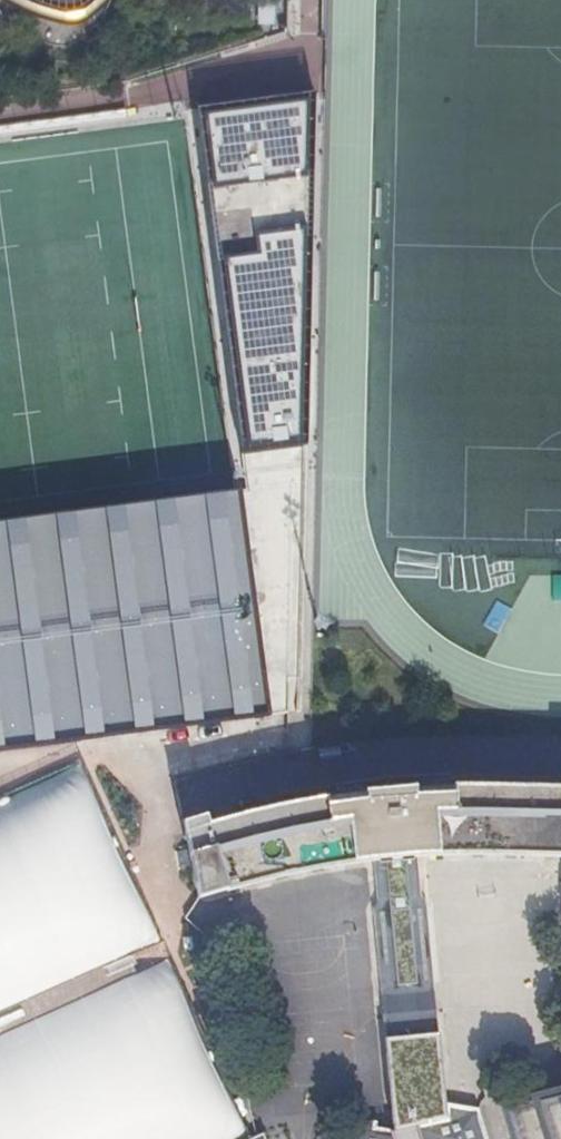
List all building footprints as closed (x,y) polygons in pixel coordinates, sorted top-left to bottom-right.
[(65,23),(78,22),(86,19),(97,0),(21,0),(65,23)] [(204,116),(247,449),(306,441),(315,100),(298,102),(204,116)] [(0,525),(0,750),(267,715),(242,493),(235,494),(0,525)] [(475,1113),(475,1112),(444,1109),(425,911),(424,905),(421,898),(417,858),(458,856),(497,855),(560,857),(560,791),(469,789),(438,789),(413,791),(412,787),(388,787),(363,792),(363,796),(317,802),(292,806),(247,816),(217,825),(183,836),(196,901),(237,889),(280,877),(309,871),(367,862),(373,861),(376,899),(372,913),(393,1133),(373,1131),(373,1125),(352,1122),(334,1136),(335,1138),(483,1138),(475,1113)] [(505,1112),(513,1138),(560,1138),(560,1093),(532,1100),(533,1104),(505,1112)]
